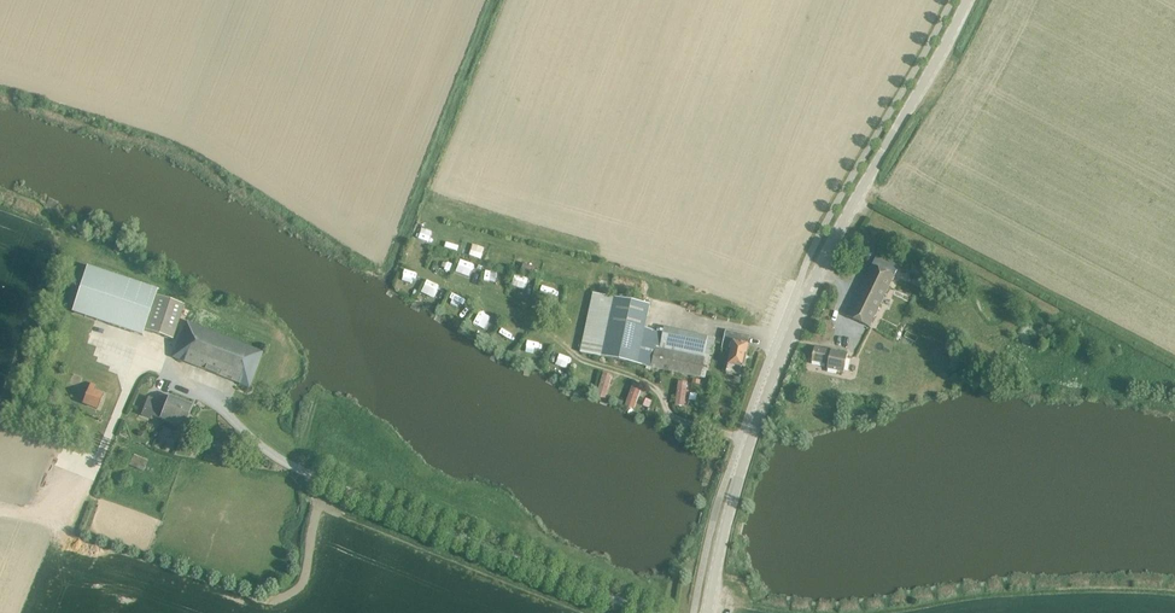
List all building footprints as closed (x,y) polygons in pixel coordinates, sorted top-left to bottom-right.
[(869,328),(894,277),(899,266),(876,255),(871,266),(847,317),(869,328)] [(157,290),(87,266),(71,312),(141,336),(157,290)] [(923,268),(920,273),(932,279),(935,273),(923,268)] [(594,295),(583,341),(602,345),(613,299),(594,295)] [(171,340),(183,305),(155,296),(144,330),(171,340)] [(583,341),(580,353),(637,364),(645,331),(650,308),(613,299),(602,345),(583,341)] [(248,388),(263,352),(186,321),(172,357),(248,388)] [(700,377),(703,361),(656,351),(660,335),(645,331),(637,364),(700,377)] [(749,346),(750,337),(727,332),(723,349),(731,351),(726,373),(742,376),(744,369),(745,369),(750,346),(749,346)] [(844,373),(847,355),(814,348),(812,362),(828,365),(827,369),(844,373)] [(89,384),(81,403),(97,409),(102,395),(93,391),(95,386),(89,384)] [(150,416),(152,417),(182,429),(191,405),(168,396),(165,406),(155,402),(156,402),(148,399),(141,417),(149,420),(150,416)] [(646,399),(643,406),(649,409),(652,402),(646,399)] [(134,454),(129,465),(143,470),(147,459),(134,454)]
